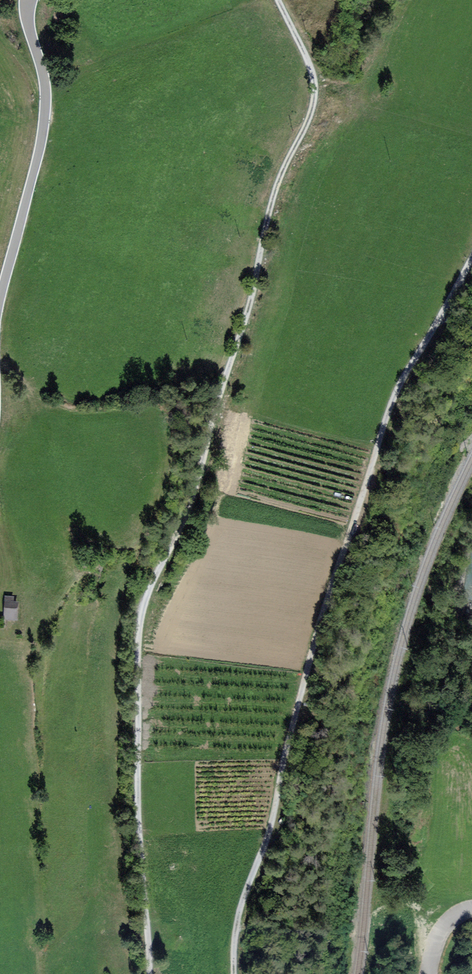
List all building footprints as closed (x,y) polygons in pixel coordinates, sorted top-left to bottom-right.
[(13,604),(13,598),(4,597),(3,619),(16,620),(17,604),(13,604)]
